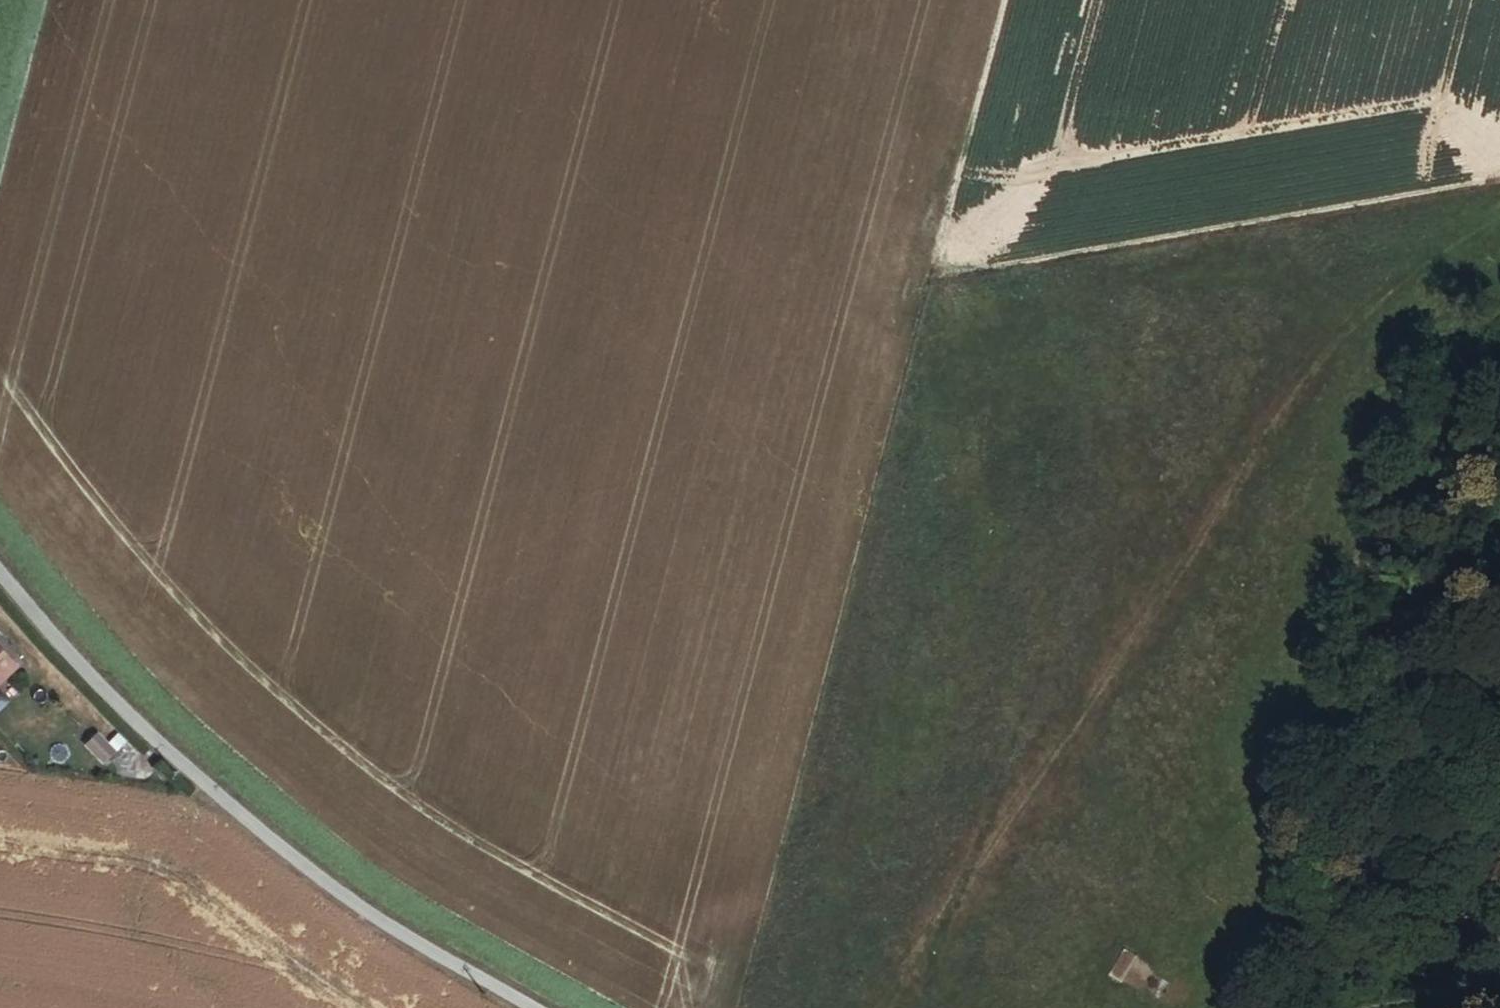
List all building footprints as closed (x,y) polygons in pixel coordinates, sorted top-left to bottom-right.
[(12,673),(0,660),(0,683),(12,673)] [(102,766),(115,754),(99,737),(86,750),(102,766)] [(1124,981),(1137,956),(1124,950),(1111,975),(1124,981)]
